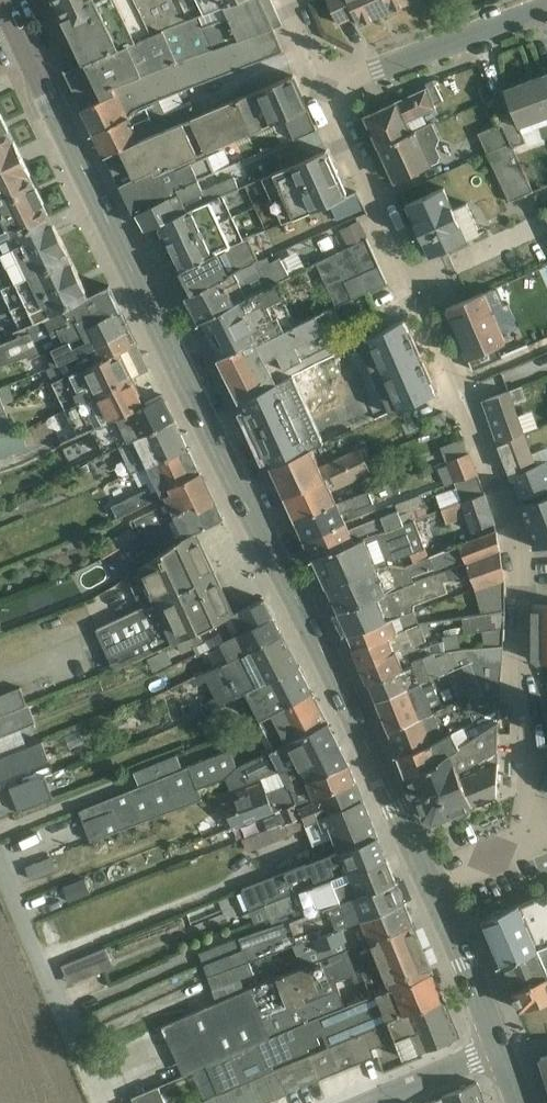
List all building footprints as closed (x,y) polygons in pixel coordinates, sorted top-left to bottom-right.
[(59,11),(84,0),(54,0),(59,11)] [(204,14),(197,0),(84,0),(59,11),(84,63),(204,14)] [(274,28),(283,24),(272,0),(238,0),(204,14),(84,63),(66,72),(65,70),(65,71),(65,70),(64,71),(82,109),(117,93),(114,86),(274,28)] [(238,0),(197,0),(204,14),(238,0)] [(411,2),(409,0),(328,0),(339,23),(355,16),(360,25),(411,2)] [(82,109),(94,133),(182,96),(180,92),(284,52),(274,28),(114,86),(117,93),(82,109)] [(428,88),(437,109),(441,120),(489,98),(476,64),(426,84),(428,88)] [(544,75),(505,90),(513,110),(495,117),(499,125),(502,124),(513,146),(526,141),(528,145),(546,138),(546,82),(544,75)] [(285,118),(308,109),(294,76),(239,99),(253,132),(285,118)] [(367,116),(381,147),(413,132),(408,122),(437,109),(428,88),(367,116)] [(105,156),(199,116),(194,104),(187,107),(182,96),(94,133),(105,156)] [(156,173),(224,144),(253,132),(239,99),(199,116),(105,156),(120,185),(154,169),(156,173)] [(317,130),(308,109),(285,118),(294,140),(317,130)] [(439,163),(441,156),(437,147),(440,139),(433,123),(413,132),(381,147),(396,181),(430,165),(431,168),(435,165),(435,164),(439,163)] [(511,143),(502,124),(499,125),(479,134),(488,153),(511,143)] [(20,159),(7,130),(0,134),(0,168),(20,159)] [(513,146),(511,143),(488,153),(510,202),(534,191),(513,146)] [(135,215),(139,214),(179,193),(178,189),(199,180),(232,166),(224,144),(156,173),(154,169),(120,185),(135,215)] [(330,203),(347,196),(326,150),(326,151),(263,179),(282,223),(298,218),(330,203)] [(34,187),(20,159),(0,168),(0,204),(34,187)] [(159,224),(223,196),(240,189),(234,177),(203,190),(199,180),(178,189),(179,193),(139,214),(147,230),(159,224)] [(49,217),(34,187),(0,204),(0,241),(49,217)] [(430,256),(481,233),(467,203),(454,208),(444,188),(407,205),(430,256)] [(357,191),(347,196),(330,203),(334,213),(337,220),(366,208),(357,191)] [(183,270),(244,241),(223,196),(159,224),(182,271),(183,270)] [(325,217),(334,213),(330,203),(321,208),(325,217)] [(3,289),(68,257),(49,217),(0,241),(0,283),(3,289)] [(342,233),(348,246),(366,237),(360,225),(342,233)] [(335,306),(388,283),(367,238),(317,264),(335,306)] [(183,270),(194,292),(258,261),(247,239),(244,241),(183,270)] [(203,321),(279,283),(307,269),(298,251),(281,260),(280,258),(271,263),(268,256),(258,261),(194,292),(187,296),(201,322),(203,321)] [(21,330),(88,297),(68,257),(3,289),(21,330)] [(203,321),(222,358),(296,324),(279,283),(203,321)] [(121,310),(110,286),(88,297),(21,330),(18,332),(20,338),(0,347),(0,367),(29,357),(30,359),(53,349),(85,334),(83,329),(121,310)] [(496,346),(505,342),(485,294),(448,309),(473,369),(501,357),(496,346)] [(242,402),(336,356),(329,341),(333,330),(343,325),(335,306),(296,324),(222,358),(220,359),(242,402)] [(53,349),(60,362),(132,330),(121,310),(83,329),(85,334),(53,349)] [(54,382),(136,344),(137,343),(132,330),(60,362),(47,367),(54,382)] [(255,428),(294,411),(353,384),(344,368),(369,356),(362,342),(336,356),(242,402),(255,428)] [(68,411),(133,378),(150,370),(136,344),(54,382),(68,411)] [(80,437),(95,430),(146,405),(133,378),(68,411),(80,437)] [(0,388),(0,414),(7,412),(4,404),(15,400),(10,384),(0,388)] [(498,442),(525,433),(525,431),(537,428),(532,410),(519,415),(515,404),(527,400),(522,386),(484,401),(498,442)] [(120,445),(174,419),(164,396),(146,405),(95,430),(105,453),(120,445)] [(52,430),(71,422),(65,409),(46,417),(52,430)] [(0,414),(0,439),(15,434),(8,411),(7,412),(0,414)] [(272,466),(312,448),(294,411),(255,428),(272,466)] [(120,445),(134,473),(188,448),(174,419),(120,445)] [(0,439),(0,458),(28,448),(23,432),(15,434),(0,439)] [(510,475),(546,461),(546,448),(533,453),(525,433),(498,442),(510,475)] [(446,461),(470,452),(464,439),(441,447),(446,461)] [(172,487),(201,473),(188,448),(134,473),(140,486),(147,482),(150,488),(112,506),(118,519),(154,500),(173,492),(172,487)] [(272,466),(286,496),(365,460),(360,448),(321,467),(312,448),(272,466)] [(455,483),(478,473),(470,452),(446,461),(432,467),(439,483),(453,478),(455,483)] [(297,521),(337,503),(330,485),(335,483),(338,489),(371,475),(365,460),(286,496),(297,521)] [(510,475),(520,499),(546,489),(546,461),(510,475)] [(103,559),(144,536),(172,520),(176,518),(175,515),(198,502),(201,508),(215,502),(201,473),(172,487),(173,492),(154,500),(158,510),(131,522),(134,528),(112,540),(110,537),(96,545),(103,559)] [(442,509),(485,493),(478,473),(455,483),(457,488),(437,495),(442,509)] [(297,521),(306,540),(347,524),(342,514),(374,504),(370,490),(337,503),(297,521)] [(471,531),(496,522),(485,493),(442,509),(447,525),(466,517),(471,531)] [(399,513),(424,505),(421,496),(396,503),(399,511),(398,511),(399,513)] [(522,503),(534,537),(534,547),(546,544),(546,496),(522,503)] [(192,532),(223,518),(215,502),(201,508),(198,502),(175,515),(176,518),(172,520),(144,536),(151,549),(140,557),(144,564),(192,532)] [(314,557),(415,520),(427,515),(424,505),(399,513),(398,511),(348,529),(347,524),(306,540),(314,557)] [(154,599),(155,603),(216,573),(197,533),(223,520),(223,518),(192,532),(144,564),(142,566),(144,571),(135,575),(132,584),(139,598),(147,602),(154,599)] [(314,557),(327,586),(425,548),(415,520),(314,557)] [(467,564),(501,551),(497,530),(428,558),(432,570),(465,558),(467,564)] [(339,611),(416,583),(414,577),(432,570),(428,558),(425,548),(327,586),(339,611)] [(475,590),(505,579),(501,551),(467,564),(447,571),(450,580),(470,572),(475,590)] [(349,633),(415,611),(415,605),(454,590),(450,580),(447,571),(416,583),(339,611),(349,633)] [(178,644),(265,600),(264,599),(240,611),(240,610),(234,613),(216,573),(155,603),(98,631),(116,670),(177,642),(178,644)] [(482,615),(506,611),(505,579),(475,590),(482,615)] [(178,644),(222,643),(270,616),(265,600),(178,644)] [(546,662),(546,606),(534,605),(533,658),(540,663),(546,662)] [(349,633),(355,648),(420,624),(415,611),(349,633)] [(482,632),(505,629),(506,611),(482,615),(462,618),(464,634),(482,632)] [(230,660),(278,633),(270,616),(222,643),(230,660)] [(363,666),(401,651),(426,640),(424,634),(431,631),(427,621),(420,624),(355,648),(363,666)] [(483,648),(504,646),(505,629),(482,632),(483,648)] [(207,712),(247,693),(295,667),(278,633),(230,660),(191,680),(195,688),(207,681),(216,698),(203,705),(207,712)] [(363,666),(370,682),(450,651),(460,650),(459,635),(444,637),(444,640),(403,656),(401,651),(363,666)] [(471,662),(502,663),(504,646),(460,650),(450,651),(370,682),(377,700),(471,662)] [(173,663),(168,650),(148,659),(154,672),(173,663)] [(377,700),(390,730),(484,693),(500,693),(502,663),(471,662),(377,700)] [(261,720),(308,693),(295,667),(247,693),(261,720)] [(29,706),(22,689),(0,697),(0,717),(29,706)] [(261,720),(275,749),(325,725),(308,693),(261,720)] [(399,756),(499,709),(500,693),(484,693),(390,730),(399,756)] [(0,717),(0,739),(37,725),(29,706),(0,717)] [(438,759),(499,729),(499,709),(399,756),(406,774),(407,774),(439,761),(438,759)] [(262,778),(341,748),(325,725),(275,749),(238,767),(231,750),(184,769),(141,787),(81,812),(91,842),(202,801),(198,789),(226,778),(231,789),(262,778)] [(407,774),(416,797),(465,779),(462,771),(498,750),(499,729),(438,759),(439,761),(407,774)] [(43,743),(0,759),(0,779),(49,760),(43,743)] [(262,778),(264,783),(268,792),(288,785),(290,789),(349,764),(341,748),(262,778)] [(433,822),(497,796),(498,750),(462,771),(465,779),(416,797),(425,818),(433,822)] [(135,772),(141,787),(184,769),(178,755),(135,772)] [(313,798),(356,782),(349,764),(290,789),(288,785),(268,792),(264,783),(247,789),(248,793),(223,803),(219,813),(229,816),(233,828),(275,812),(298,804),(313,798)] [(54,799),(44,775),(11,789),(21,812),(54,799)] [(334,838),(340,853),(378,838),(356,782),(313,798),(314,801),(300,807),(298,804),(275,812),(277,816),(264,821),(267,830),(243,840),(248,853),(291,836),(291,834),(307,828),(314,846),(334,838)] [(267,908),(387,859),(378,838),(340,853),(244,890),(252,913),(267,908)] [(57,870),(53,857),(27,868),(31,880),(57,870)] [(267,908),(273,926),(396,882),(387,859),(267,908)] [(85,879),(64,887),(70,902),(92,894),(85,879)] [(290,947),(405,903),(396,882),(273,926),(201,953),(208,977),(250,962),(290,947)] [(546,921),(546,893),(482,921),(492,944),(546,921)] [(300,956),(304,969),(414,925),(405,903),(290,947),(295,958),(300,956)] [(546,947),(546,921),(492,944),(502,967),(546,947)] [(372,996),(433,972),(414,925),(304,969),(247,992),(218,1004),(162,1026),(184,1074),(207,1065),(347,1007),(337,982),(354,975),(356,983),(366,980),(372,996)] [(513,993),(546,978),(546,947),(502,967),(513,993)] [(112,963),(106,949),(85,958),(90,971),(112,963)] [(208,977),(218,1004),(247,992),(241,979),(254,974),(250,962),(208,977)] [(324,1034),(331,1048),(444,999),(433,972),(372,996),(347,1007),(207,1065),(221,1095),(276,1072),(273,1065),(310,1051),(309,1048),(321,1043),(318,1036),(324,1034)] [(546,1001),(546,978),(513,993),(520,1010),(546,1001)] [(403,1058),(454,1039),(457,1031),(444,999),(331,1048),(279,1070),(288,1092),(376,1057),(373,1049),(396,1039),(403,1058)] [(546,1089),(546,1054),(533,1058),(543,1090),(546,1089)] [(279,1070),(276,1072),(221,1095),(202,1102),(269,1102),(288,1095),(288,1092),(279,1070)] [(478,1083),(444,1096),(444,1098),(432,1102),(486,1102),(478,1083)] [(160,1087),(133,1099),(135,1102),(166,1102),(160,1087)]
